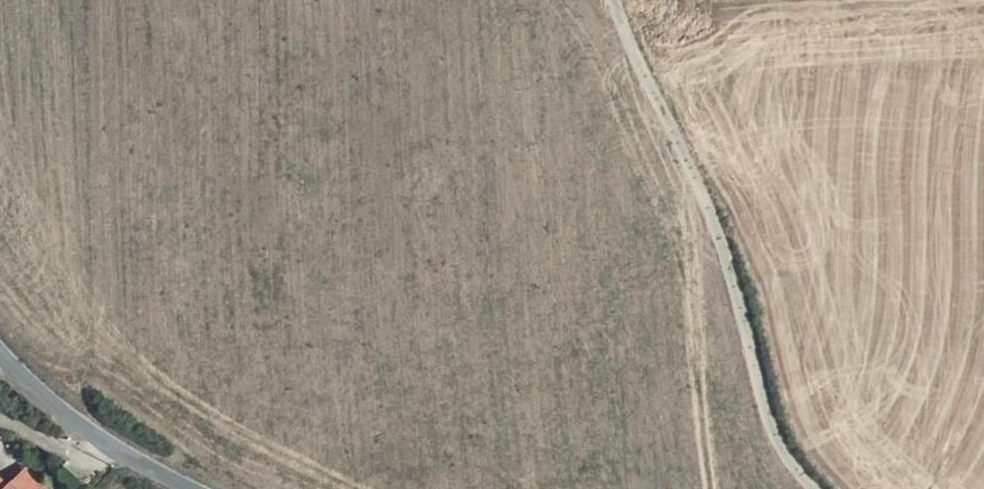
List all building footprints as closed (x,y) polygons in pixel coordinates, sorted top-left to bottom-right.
[(54,488),(28,468),(13,484),(9,480),(3,487),(0,485),(0,488),(54,488)]
